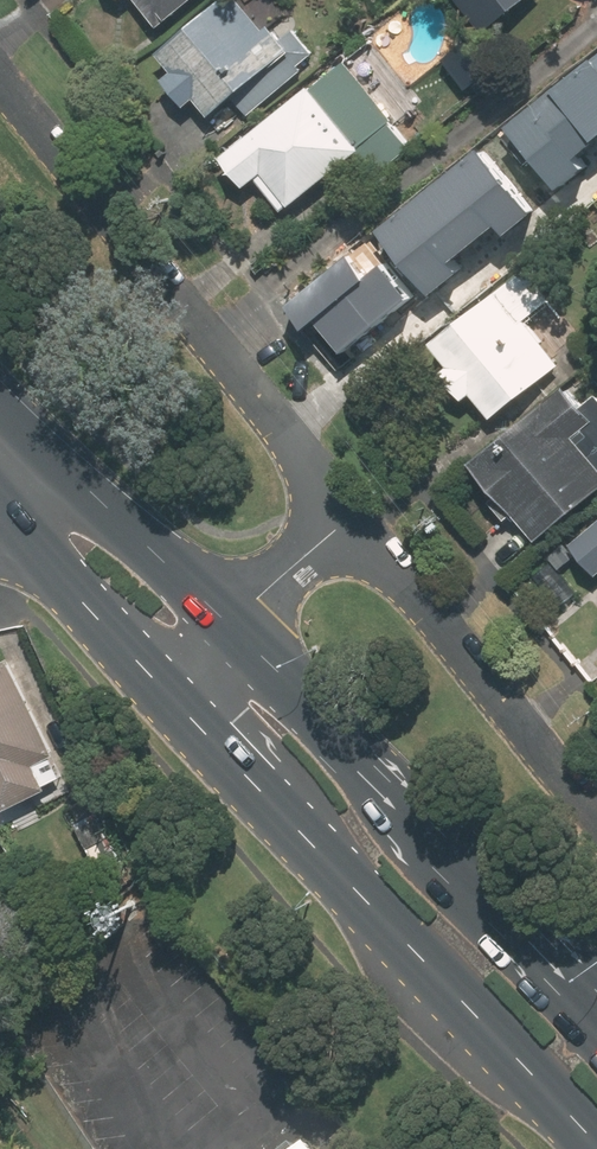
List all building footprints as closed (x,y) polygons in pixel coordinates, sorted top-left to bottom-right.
[(142,85),(164,113),(184,97),(191,107),(202,99),(215,116),(237,99),(249,114),(322,56),(294,20),(277,34),(250,0),(224,0),(161,49),(176,69),(166,76),(161,70),(142,85)] [(192,0),(153,0),(168,19),(192,0)] [(487,28),(526,0),(466,0),(487,28)] [(500,128),(550,193),(580,170),(569,156),(596,134),(596,54),(500,128)] [(397,155),(415,140),(350,57),(226,155),(251,186),(261,178),(287,211),(359,153),(368,164),(390,146),(397,155)] [(529,212),(480,149),(373,232),(423,296),(453,273),(444,261),(489,226),(497,236),(529,212)] [(337,353),(403,300),(377,268),(362,281),(343,258),(284,305),(302,327),(310,320),(337,353)] [(476,388),(496,415),(562,363),(526,317),(556,294),(535,266),(439,341),(457,365),(447,373),(465,397),(476,388)] [(589,402),(571,380),(475,460),(542,540),(596,495),(596,395),(589,402)] [(575,542),(596,570),(596,524),(575,542)] [(9,811),(54,789),(50,783),(67,774),(56,753),(63,750),(16,658),(0,666),(0,793),(9,811)]
